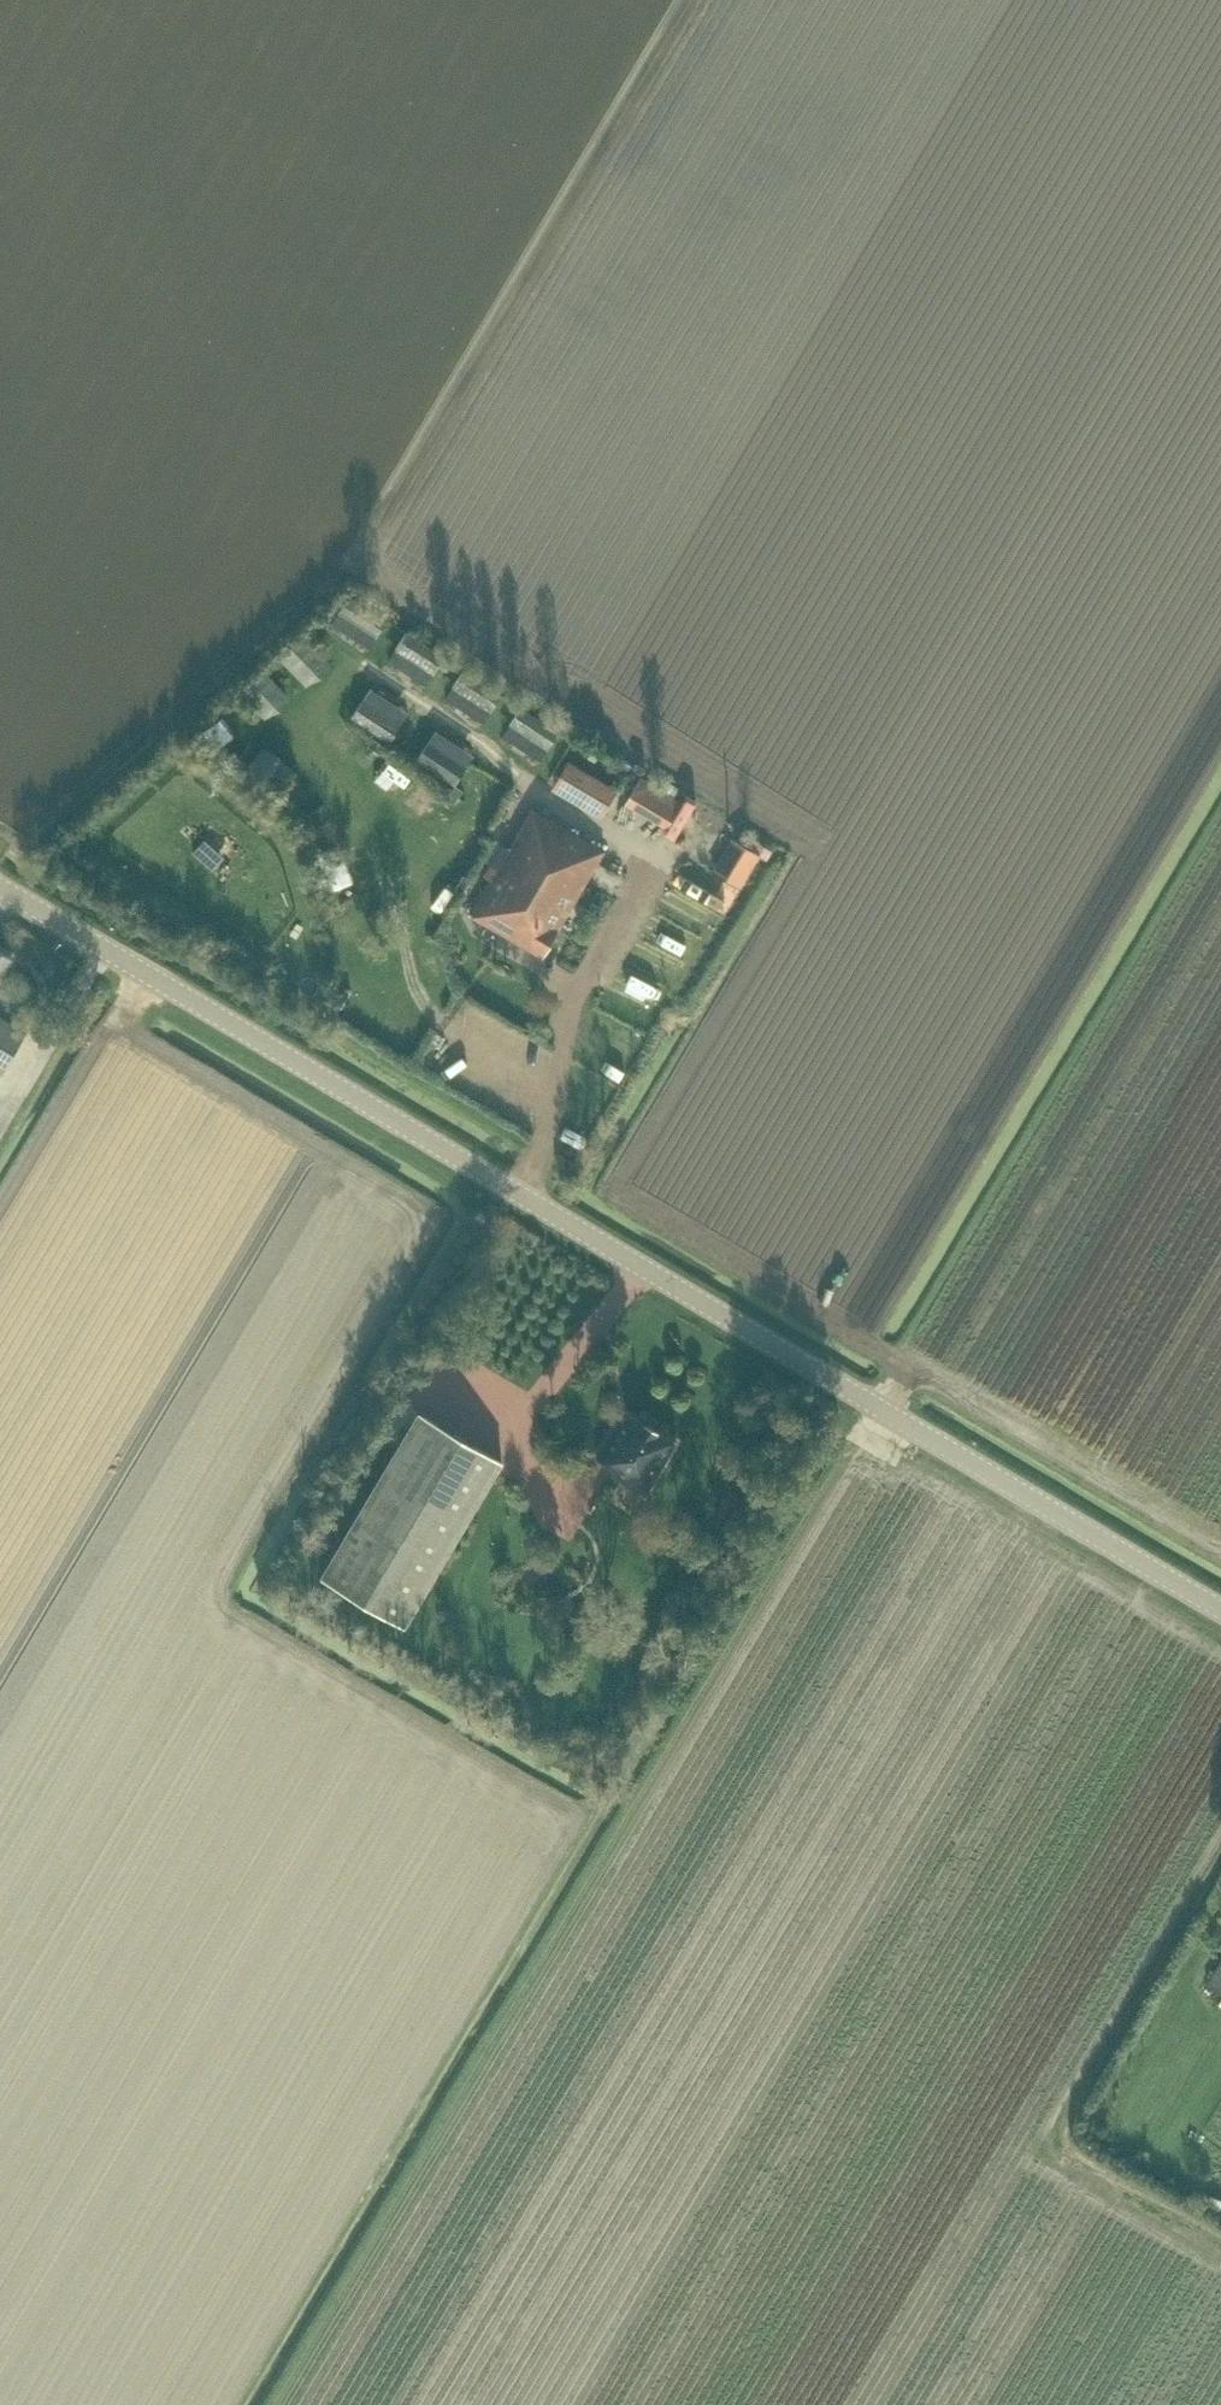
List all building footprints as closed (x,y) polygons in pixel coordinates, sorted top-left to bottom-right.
[(395,649),(433,674),(444,657),(406,632),(395,649)] [(463,669),(452,686),(490,711),(501,694),(463,669)] [(401,724),(363,699),(352,716),(389,741),(401,724)] [(558,732),(520,707),(509,724),(547,749),(558,732)] [(368,747),(374,751),(379,744),(373,740),(368,747)] [(455,784),(466,766),(428,741),(417,759),(455,784)] [(379,744),(374,751),(380,755),(385,748),(379,744)] [(233,766),(238,759),(232,755),(227,761),(233,766)] [(244,764),(238,759),(233,766),(238,771),(244,764)] [(552,790),(600,818),(619,789),(569,760),(552,790)] [(456,787),(452,793),(459,798),(463,792),(456,787)] [(459,798),(452,793),(448,799),(455,804),(459,798)] [(606,850),(531,808),(471,915),(544,958),(606,850)] [(295,816),(299,822),(306,817),(302,811),(295,816)] [(306,817),(299,822),(303,828),(310,823),(306,817)] [(741,888),(761,854),(731,837),(711,871),(741,888)] [(221,854),(205,840),(193,853),(210,867),(221,854)] [(774,851),(766,846),(761,854),(760,856),(769,860),(774,851)] [(456,880),(464,884),(467,878),(460,873),(456,880)] [(460,890),(464,884),(456,880),(452,886),(460,890)] [(329,901),(332,908),(340,904),(337,897),(329,901)] [(340,904),(332,908),(335,914),(343,910),(340,904)] [(12,959),(0,951),(0,980),(12,959)] [(27,1032),(0,1016),(0,1072),(3,1074),(27,1032)] [(645,1495),(675,1445),(676,1445),(677,1443),(675,1442),(657,1431),(655,1430),(646,1425),(646,1424),(644,1423),(644,1424),(626,1413),(626,1412),(624,1411),(623,1413),(624,1414),(597,1458),(614,1468),(611,1474),(645,1495)] [(419,1413),(321,1578),(404,1628),(502,1462),(419,1413)] [(1205,1983),(1220,1992),(1220,1958),(1205,1983)]
